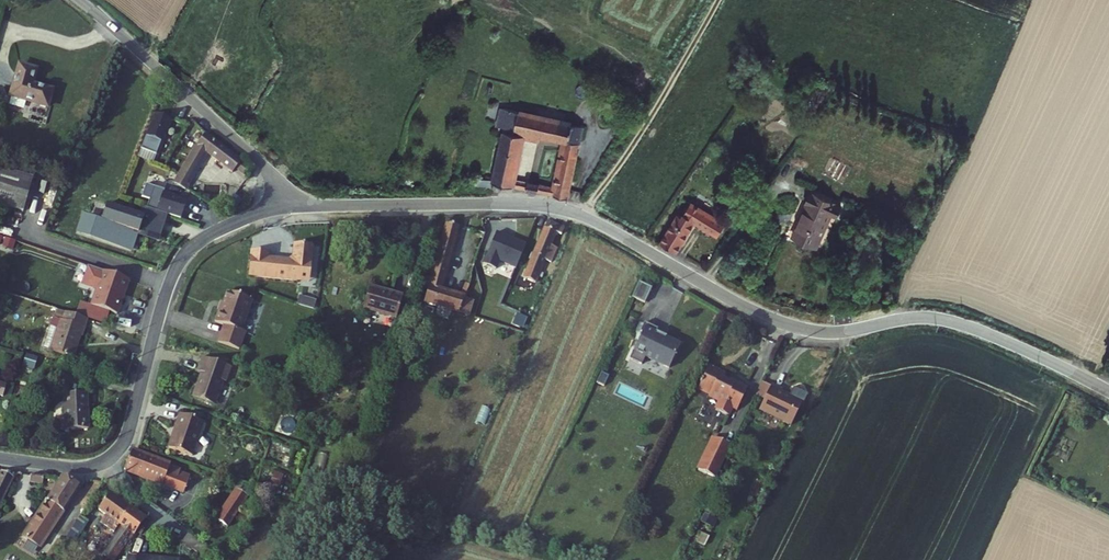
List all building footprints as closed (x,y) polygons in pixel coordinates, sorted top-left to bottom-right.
[(10,98),(46,109),(52,93),(32,86),(36,72),(21,67),(10,98)] [(495,123),(502,125),(507,106),(499,105),(495,123)] [(490,180),(566,197),(582,123),(507,106),(502,125),(490,180)] [(168,120),(153,113),(138,149),(154,155),(168,120)] [(188,158),(178,176),(187,182),(205,150),(231,171),(238,162),(204,135),(199,141),(197,140),(192,149),(186,145),(181,154),(188,158)] [(24,212),(34,180),(0,169),(0,204),(24,212)] [(173,184),(183,189),(187,182),(178,176),(173,184)] [(473,179),(473,188),(488,189),(490,180),(473,179)] [(153,200),(151,209),(171,215),(184,220),(190,204),(177,199),(178,197),(167,193),(168,191),(150,185),(145,198),(153,200)] [(833,205),(802,192),(797,203),(799,204),(786,238),(812,248),(824,214),(831,216),(833,205)] [(151,209),(150,208),(147,218),(110,205),(105,221),(110,223),(109,225),(88,218),(83,232),(132,249),(137,234),(134,233),(134,231),(142,233),(143,232),(156,237),(159,229),(165,231),(170,217),(171,217),(171,215),(151,209)] [(677,213),(659,239),(676,251),(696,225),(717,240),(726,227),(694,205),(684,218),(677,213)] [(544,220),(519,277),(531,282),(541,260),(548,263),(554,250),(548,247),(553,233),(558,236),(561,227),(544,220)] [(427,290),(422,304),(458,315),(463,300),(467,287),(461,285),(457,298),(441,293),(459,228),(446,224),(441,242),(436,240),(432,253),(437,255),(430,282),(424,279),(420,287),(427,290)] [(382,231),(381,240),(393,241),(393,232),(382,231)] [(513,266),(522,243),(493,231),(480,262),(493,267),(496,259),(513,266)] [(14,249),(18,237),(0,232),(0,244),(14,249)] [(266,253),(249,251),(246,276),(306,283),(311,248),(292,245),(291,258),(285,261),(266,258),(266,253)] [(132,280),(106,271),(94,305),(112,312),(120,314),(132,280)] [(647,290),(635,284),(628,299),(640,304),(647,290)] [(367,288),(361,310),(365,311),(371,289),(367,288)] [(400,298),(371,289),(365,311),(394,319),(400,298)] [(249,300),(225,291),(218,309),(216,309),(211,323),(221,326),(215,342),(236,349),(242,331),(238,330),(249,300)] [(473,304),(463,300),(458,315),(468,319),(473,304)] [(94,305),(82,301),(76,317),(87,320),(107,326),(112,312),(94,305)] [(43,351),(74,360),(80,338),(82,339),(87,320),(65,313),(62,323),(53,320),(43,351)] [(653,330),(640,324),(636,333),(638,334),(626,361),(637,366),(641,358),(665,369),(676,346),(661,339),(660,340),(651,336),(653,330)] [(199,373),(190,397),(209,404),(218,380),(221,381),(226,367),(199,357),(194,371),(199,373)] [(728,366),(711,358),(700,381),(722,394),(718,402),(730,408),(735,400),(740,402),(750,380),(733,372),(731,375),(725,372),(728,366)] [(766,393),(757,389),(752,402),(760,406),(766,393)] [(777,397),(767,392),(766,393),(760,406),(755,418),(786,434),(797,409),(788,405),(786,407),(775,402),(777,397)] [(69,432),(92,429),(88,393),(65,396),(68,421),(69,432)] [(204,422),(180,414),(175,430),(177,430),(175,437),(173,436),(169,448),(193,456),(204,422)] [(68,421),(58,422),(59,433),(69,432),(68,421)] [(726,456),(737,433),(725,427),(714,450),(726,456)] [(133,451),(126,470),(162,485),(169,466),(133,451)] [(181,471),(169,466),(162,485),(166,486),(184,493),(190,477),(181,474),(181,471)] [(14,477),(3,471),(0,476),(0,505),(14,477)] [(31,475),(30,482),(42,484),(43,477),(31,475)] [(22,537),(40,549),(43,544),(79,487),(62,476),(22,537)] [(236,487),(213,518),(225,528),(248,496),(236,487)] [(114,559),(115,559),(133,535),(119,526),(129,510),(106,496),(97,513),(103,516),(99,523),(115,534),(102,553),(114,559)] [(144,519),(129,510),(119,526),(133,535),(144,519)] [(65,542),(72,547),(88,523),(80,518),(65,542)] [(89,542),(98,548),(102,541),(101,540),(104,534),(90,524),(84,534),(92,539),(89,542)] [(100,554),(96,551),(90,559),(95,559),(100,554)]
